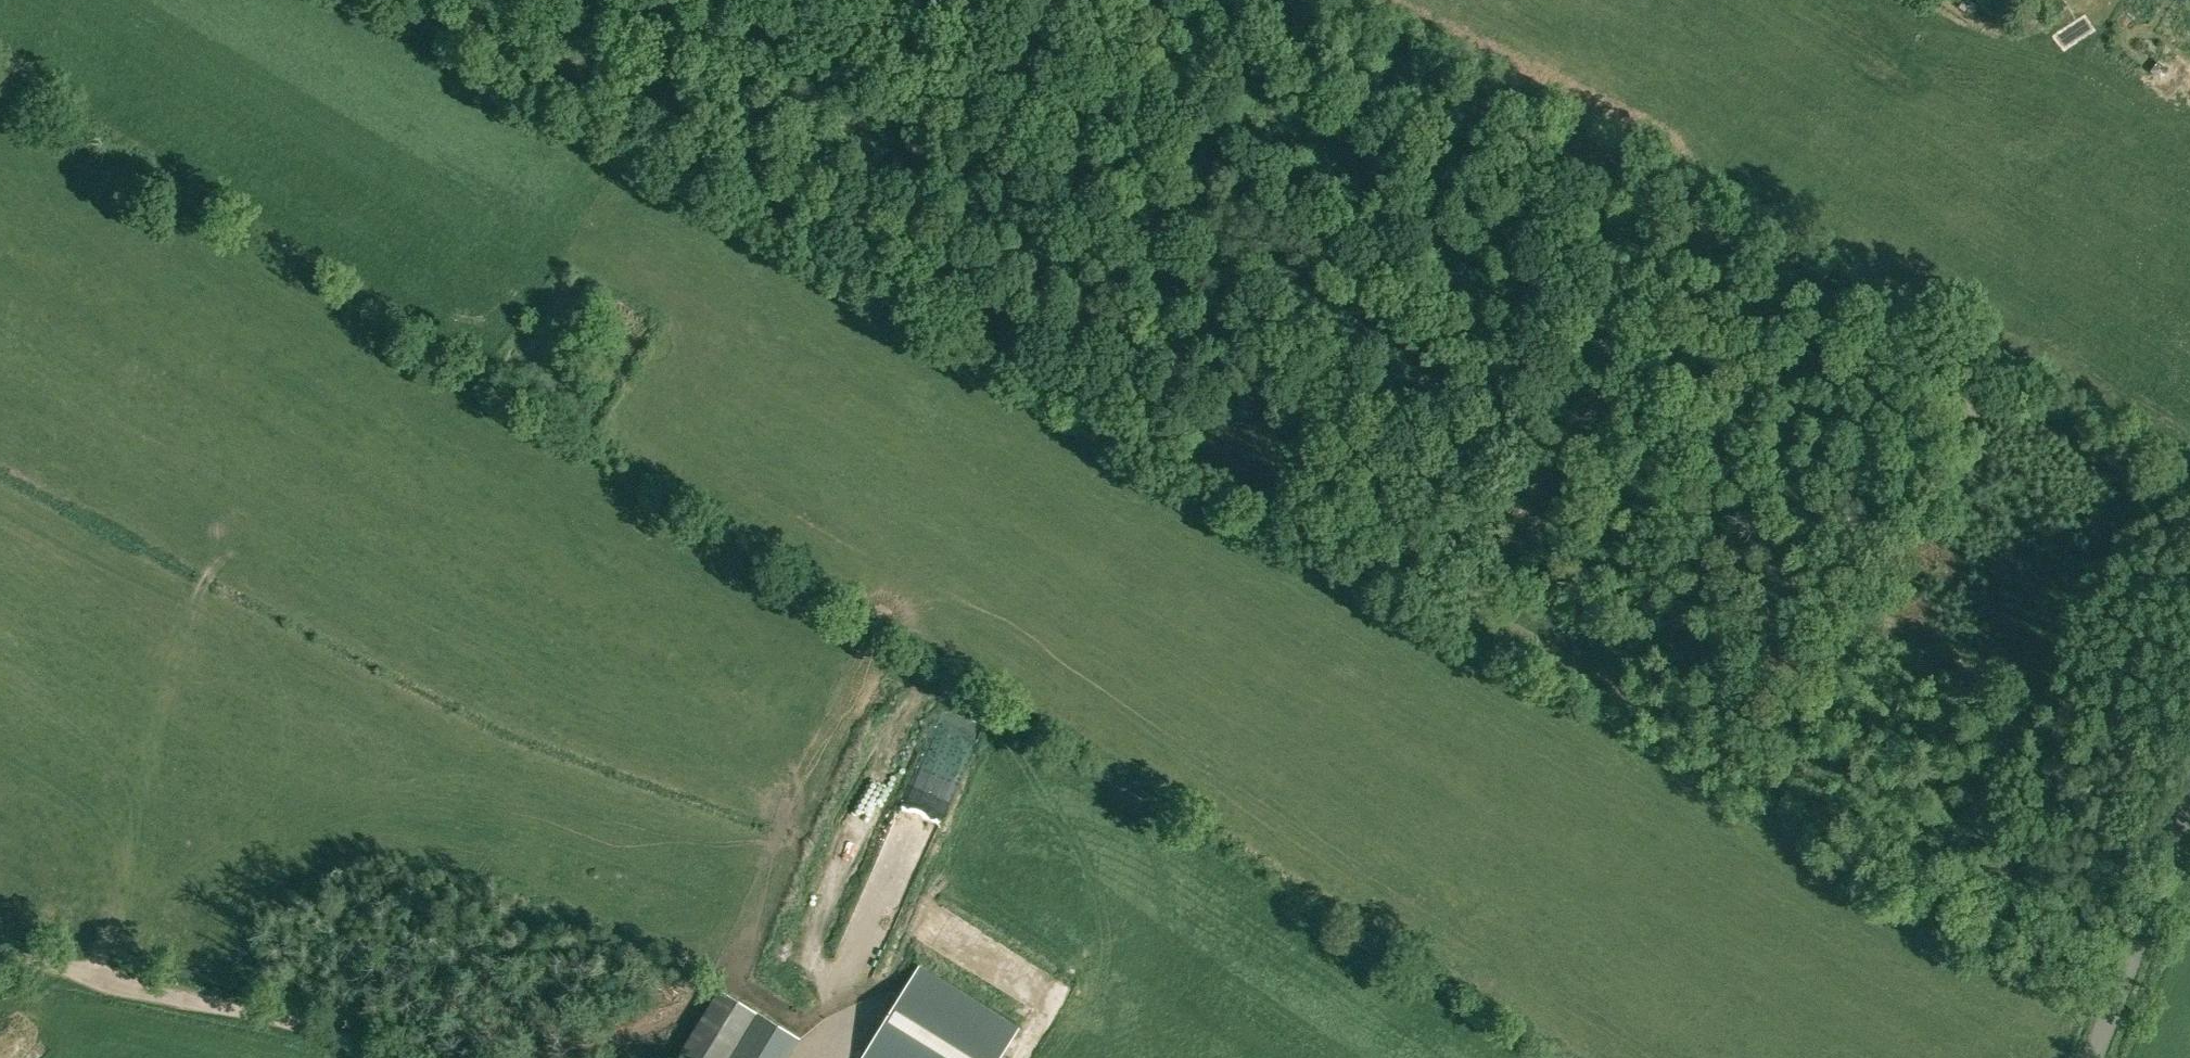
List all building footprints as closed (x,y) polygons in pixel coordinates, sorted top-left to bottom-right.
[(2154,66),(2150,71),(2161,80),(2168,69),(2163,65),(2154,66)] [(1019,1027),(920,966),(863,1057),(1000,1057),(1019,1027)] [(662,1054),(668,1057),(790,1057),(802,1038),(706,982),(662,1054)]
